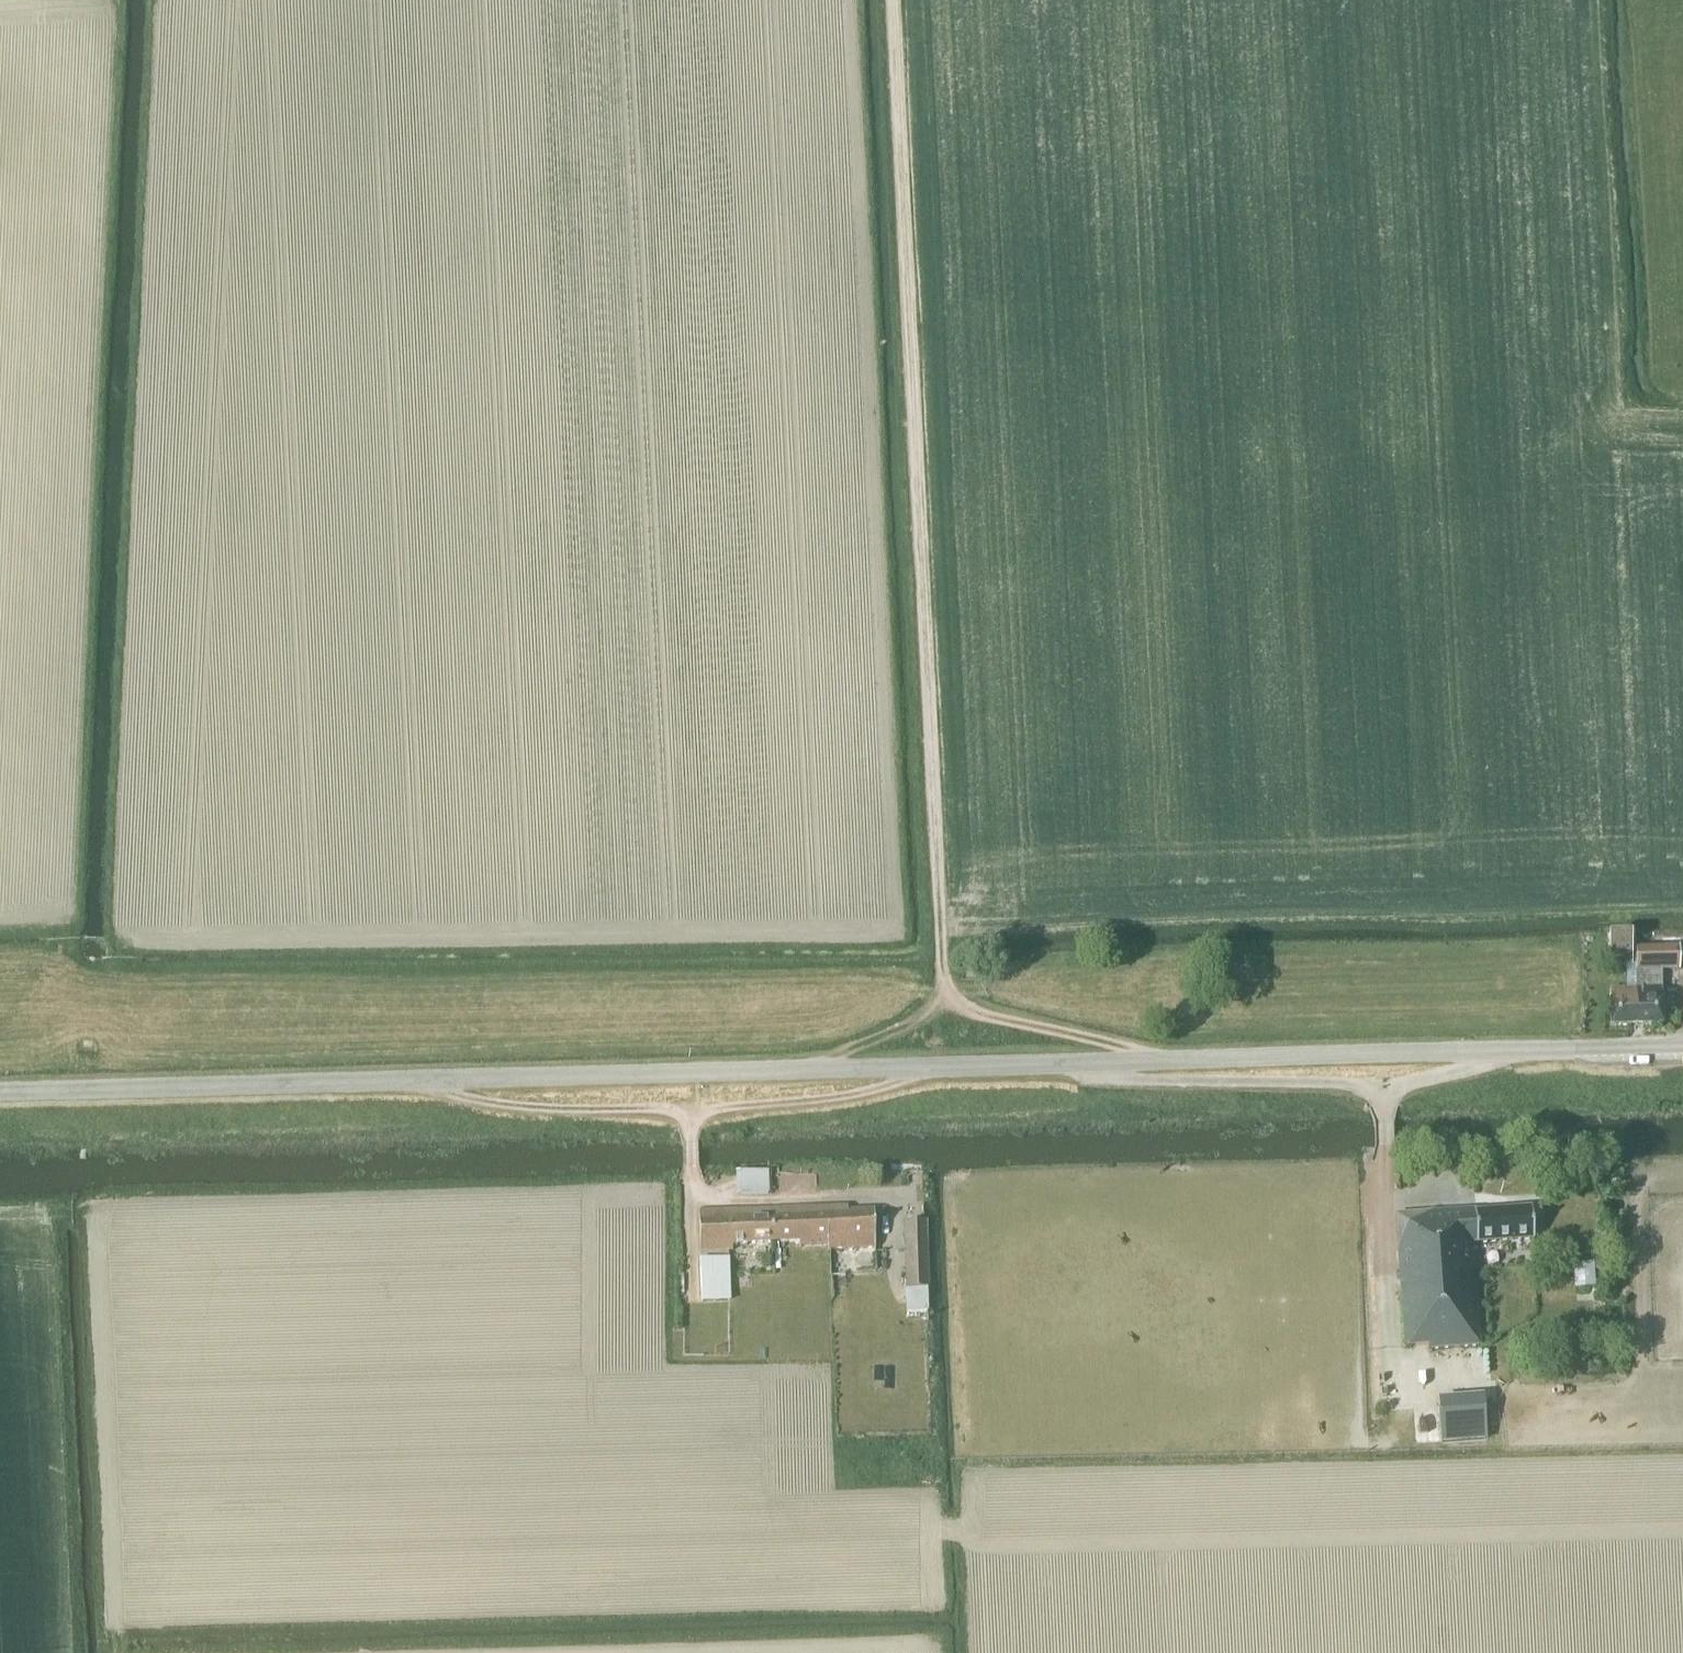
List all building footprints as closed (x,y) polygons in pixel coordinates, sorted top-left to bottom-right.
[(1634,949),(1635,949),(1635,935),(1607,936),(1608,968),(1634,968),(1634,967),(1634,966),(1635,966),(1634,949)] [(1661,1025),(1661,989),(1660,989),(1660,970),(1678,970),(1678,948),(1635,949),(1634,949),(1635,966),(1634,966),(1634,967),(1634,968),(1635,989),(1636,1026),(1661,1025)] [(1610,1027),(1636,1026),(1635,989),(1609,991),(1610,1027)] [(768,1194),(768,1173),(735,1173),(736,1195),(768,1194)] [(845,1212),(845,1207),(771,1209),(771,1244),(797,1243),(797,1248),(828,1247),(828,1250),(873,1248),(872,1211),(845,1212)] [(731,1245),(771,1244),(771,1209),(697,1212),(698,1251),(731,1250),(731,1245)] [(1480,1348),(1473,1243),(1533,1240),(1531,1209),(1475,1213),(1475,1209),(1394,1215),(1403,1350),(1428,1348),(1428,1352),(1480,1348)] [(929,1290),(927,1222),(902,1222),(904,1291),(929,1290)] [(729,1301),(728,1258),(700,1259),(701,1302),(729,1301)] [(1597,1261),(1576,1263),(1578,1287),(1598,1285),(1597,1261)] [(928,1314),(927,1290),(904,1291),(905,1315),(928,1314)] [(1442,1450),(1486,1447),(1483,1405),(1440,1408),(1442,1450)]
